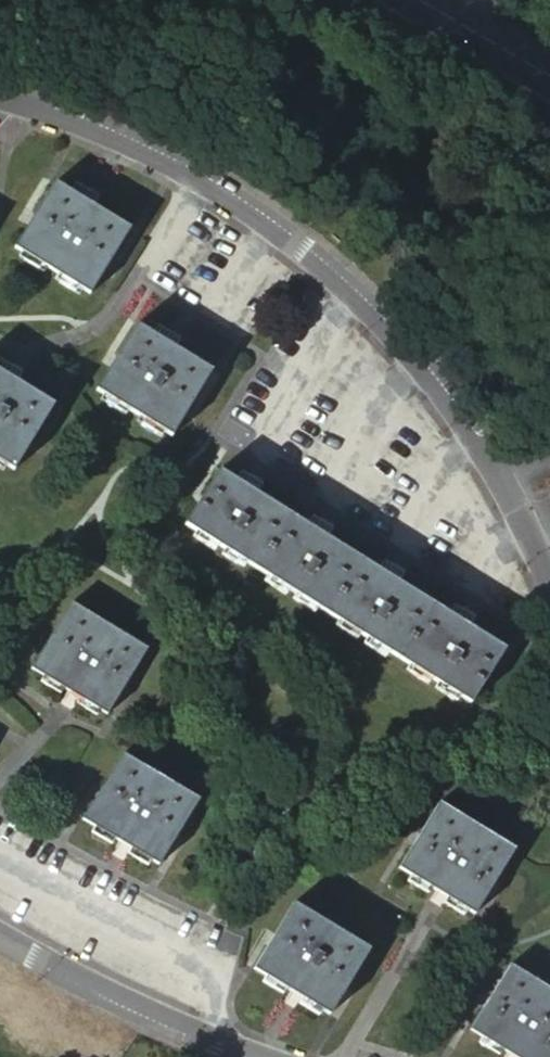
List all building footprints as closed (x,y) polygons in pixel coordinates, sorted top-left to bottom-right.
[(80,298),(121,232),(51,186),(9,254),(80,298)] [(160,440),(200,374),(127,327),(86,393),(160,440)] [(46,409),(0,380),(0,470),(5,473),(46,409)] [(458,705),(493,649),(459,628),(390,584),(320,540),(247,494),(215,474),(181,528),(458,705)] [(102,724),(141,663),(67,616),(29,678),(102,724)] [(151,862),(191,799),(117,751),(78,815),(151,862)] [(466,910),(505,846),(432,799),(393,863),(466,910)] [(325,1010),(364,945),(286,899),(247,964),(325,1010)] [(549,1049),(549,997),(502,966),(461,1029),(504,1056),(545,1056),(549,1049)]
